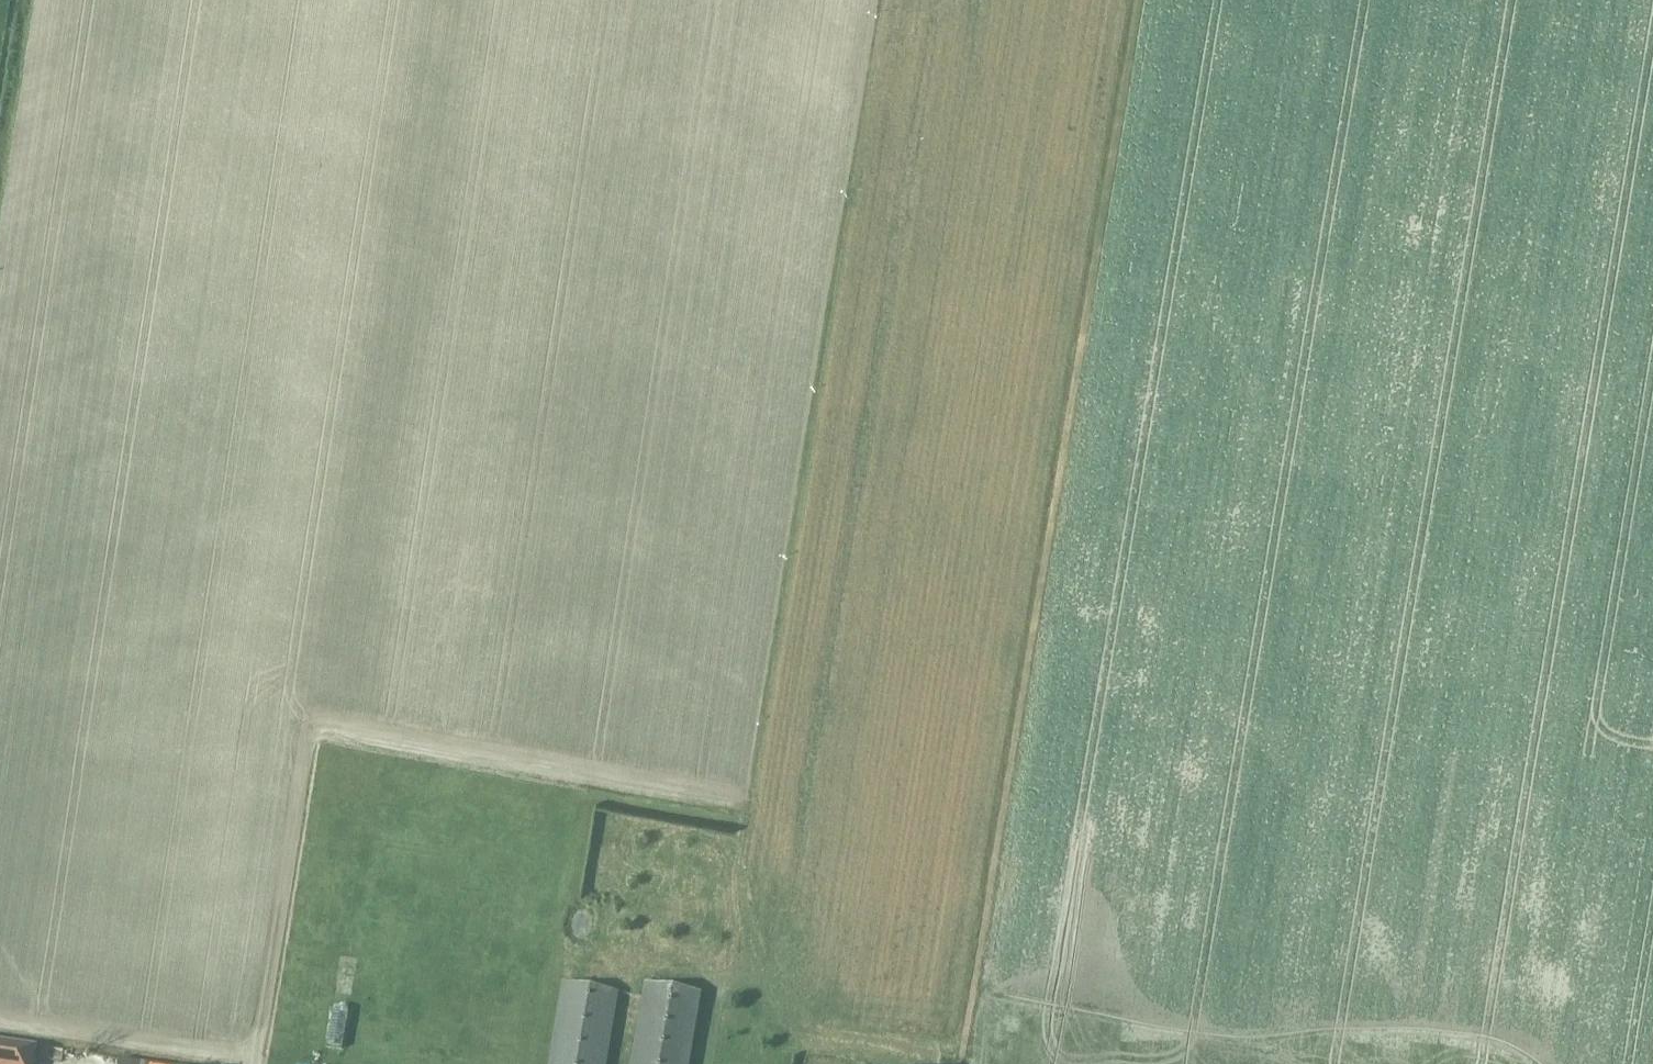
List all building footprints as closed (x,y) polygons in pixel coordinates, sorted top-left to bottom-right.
[(564,983),(561,983),(547,1063),(607,1063),(619,993),(610,992),(615,961),(568,953),(564,983)] [(701,994),(643,984),(630,1063),(689,1063),(701,994)] [(36,1041),(0,1036),(0,1063),(32,1063),(36,1041)]
